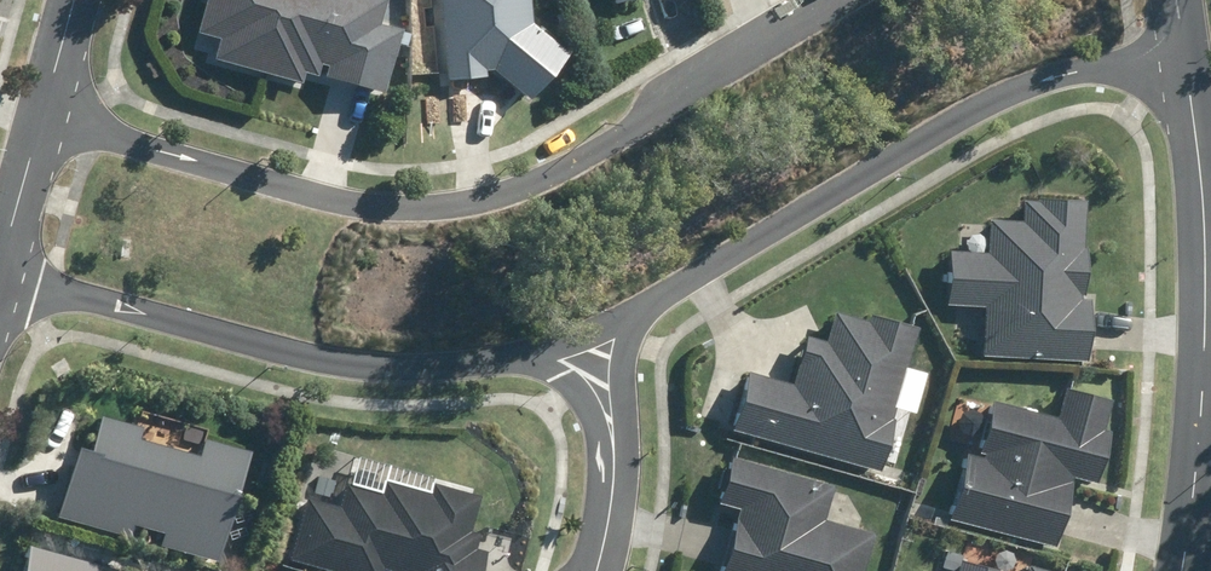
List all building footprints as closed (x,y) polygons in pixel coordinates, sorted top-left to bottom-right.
[(186,31),(213,38),(207,56),(291,80),(294,70),(369,92),(388,29),(367,23),(373,0),(195,0),(186,31)] [(479,81),(488,72),(520,99),(560,51),(524,21),(523,0),(431,0),(436,83),(479,81)] [(979,251),(939,250),(938,301),(974,302),(973,355),(1077,358),(1081,197),(1018,196),(1017,216),(980,216),(979,251)] [(734,373),(719,428),(869,469),(908,329),(829,307),(819,344),(796,338),(783,386),(734,373)] [(1051,418),(969,398),(941,517),(1052,544),(1069,475),(1090,480),(1109,400),(1058,388),(1051,418)] [(186,455),(128,441),(132,424),(89,414),(80,449),(66,446),(48,520),(120,537),(122,527),(151,534),(147,550),(205,564),(232,450),(189,440),(186,455)] [(718,457),(705,504),(730,511),(713,570),(858,570),(869,535),(812,518),(821,486),(718,457)] [(282,560),(323,570),(466,570),(473,545),(455,540),(468,492),(425,480),(422,492),(379,480),(376,493),(338,483),(331,506),(299,498),(282,560)] [(12,570),(114,570),(19,545),(12,570)] [(956,563),(954,570),(988,570),(956,563)]
